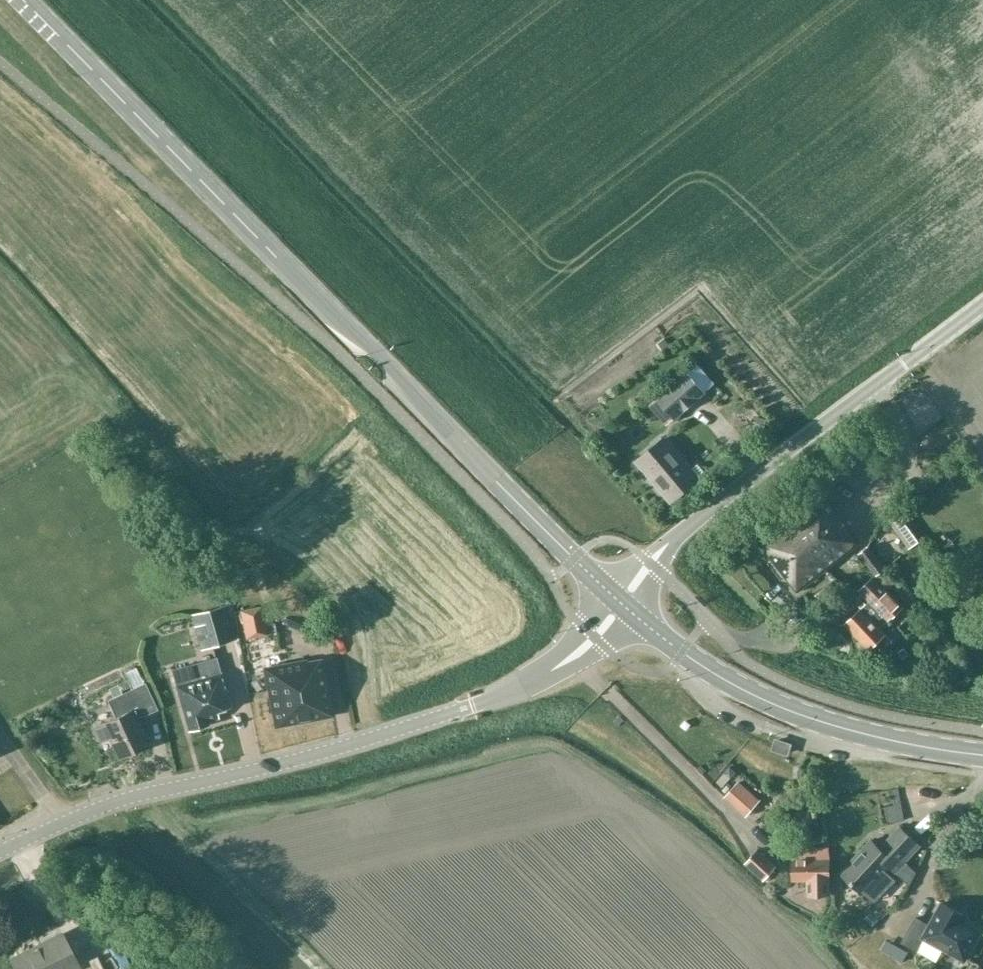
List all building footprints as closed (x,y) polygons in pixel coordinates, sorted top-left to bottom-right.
[(676,418),(704,391),(685,368),(655,396),(676,418)] [(755,417),(750,430),(761,434),(766,421),(755,417)] [(665,437),(637,460),(669,501),(698,478),(665,437)] [(822,491),(758,540),(798,591),(859,544),(846,529),(850,526),(822,491)] [(875,574),(876,576),(886,568),(869,546),(859,553),(875,574)] [(878,578),(876,576),(875,574),(859,589),(870,599),(846,621),(868,646),(871,644),(877,652),(891,639),(880,627),(904,606),(889,589),(896,582),(886,571),(878,578)] [(240,608),(246,639),(268,635),(262,604),(240,608)] [(236,640),(226,605),(191,615),(194,627),(206,624),(212,647),(236,640)] [(275,727),(333,716),(321,659),(307,662),(306,660),(264,668),(275,727)] [(230,708),(219,669),(219,667),(174,680),(175,681),(189,730),(208,725),(207,721),(218,718),(217,712),(230,708)] [(102,743),(110,739),(119,758),(147,744),(135,718),(142,715),(142,716),(157,710),(145,683),(107,701),(114,714),(115,717),(101,723),(102,725),(94,728),(99,739),(102,743)] [(786,754),(790,744),(775,739),(772,749),(786,754)] [(731,801),(746,813),(756,801),(742,789),(731,801)] [(906,861),(920,846),(900,827),(880,849),(871,841),(841,873),(863,894),(865,892),(875,902),(897,879),(886,869),(889,866),(895,872),(910,885),(917,871),(906,861)] [(809,880),(809,886),(808,895),(831,895),(831,847),(794,846),(794,879),(809,880)] [(746,861),(764,878),(776,865),(758,848),(746,861)] [(924,938),(965,961),(981,931),(964,921),(967,916),(942,902),(930,925),(916,918),(902,942),(917,950),(924,938)] [(78,966),(62,935),(12,960),(16,968),(73,968),(78,966)] [(883,951),(902,962),(908,952),(889,941),(883,951)]
